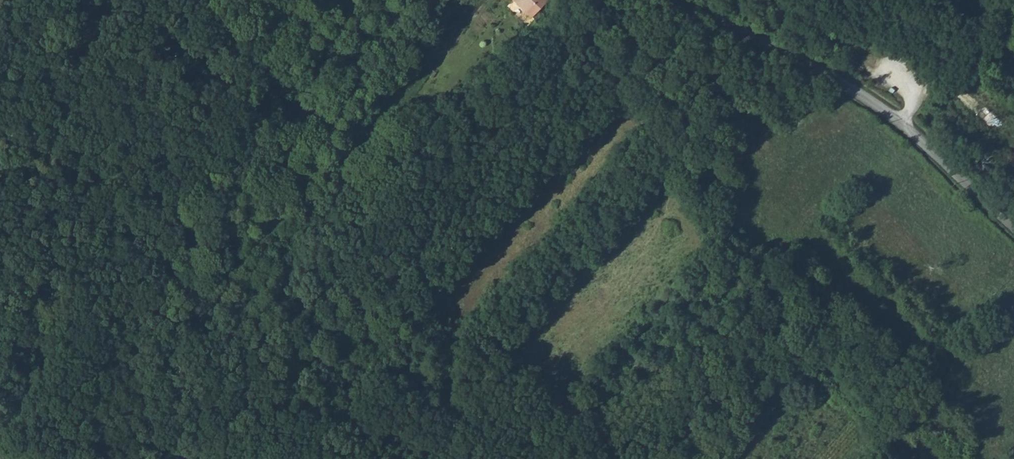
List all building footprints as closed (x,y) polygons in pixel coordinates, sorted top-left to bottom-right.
[(526,11),(539,0),(517,0),(526,11)] [(803,372),(794,381),(806,389),(813,383),(803,372)]
